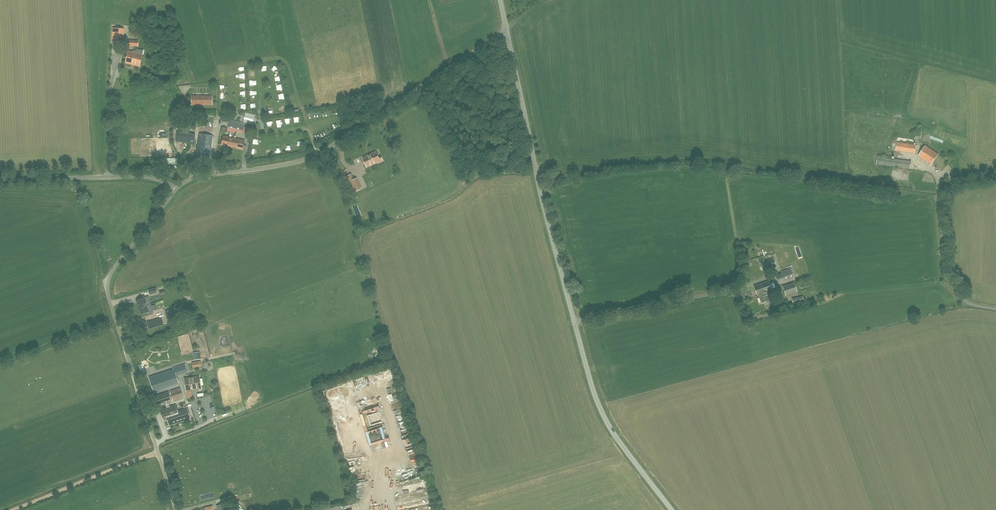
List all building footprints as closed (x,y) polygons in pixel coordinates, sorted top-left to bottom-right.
[(139,66),(142,55),(129,52),(126,63),(139,66)] [(192,96),(192,104),(212,105),(212,96),(192,96)] [(252,125),(255,115),(245,112),(243,122),(252,125)] [(228,126),(243,130),(245,124),(242,123),(230,120),(228,126)] [(199,134),(196,157),(209,159),(213,136),(199,134)] [(223,140),(222,145),(232,147),(232,146),(237,147),(237,148),(243,149),(244,141),(224,136),(223,137),(222,137),(222,140),(223,140)] [(915,153),(916,145),(897,142),(896,150),(915,153)] [(931,165),(939,154),(925,145),(918,156),(931,165)] [(375,163),(377,162),(377,163),(383,161),(381,157),(378,158),(375,152),(370,154),(368,155),(362,158),(364,161),(365,164),(367,167),(371,165),(371,166),(375,164),(375,163)] [(910,168),(911,161),(878,157),(877,164),(910,168)] [(361,189),(357,178),(354,180),(351,174),(346,177),(348,182),(353,192),(361,189)] [(774,259),(764,262),(766,268),(776,265),(774,259)] [(782,273),(775,275),(778,284),(794,279),(791,268),(781,272),(782,273)] [(761,303),(765,301),(766,302),(767,303),(769,302),(769,301),(769,300),(770,300),(767,291),(772,289),(769,281),(754,286),(757,295),(758,294),(761,303)] [(786,295),(797,291),(794,283),(783,287),(786,295)] [(144,296),(138,298),(138,300),(137,300),(141,314),(148,312),(149,315),(153,314),(148,297),(145,298),(144,296)] [(175,321),(171,310),(166,311),(169,323),(175,321)] [(149,329),(163,325),(161,319),(147,323),(149,329)] [(174,369),(154,376),(157,387),(178,380),(176,374),(188,370),(185,364),(173,368),(174,369)] [(186,391),(196,389),(202,388),(199,376),(184,379),(186,391)] [(180,388),(171,391),(174,401),(184,398),(180,388)] [(164,420),(167,419),(169,425),(190,418),(187,409),(178,412),(176,405),(170,407),(168,403),(172,402),(169,392),(154,397),(158,406),(166,404),(167,408),(160,411),(164,420)] [(346,416),(348,414),(345,411),(346,409),(342,405),(339,408),(346,416)] [(362,411),(364,416),(378,412),(376,407),(362,411)] [(368,416),(362,419),(365,425),(371,421),(368,416)] [(404,493),(424,489),(423,485),(420,486),(419,480),(422,479),(421,474),(417,474),(418,477),(410,478),(410,477),(400,479),(401,487),(398,487),(399,490),(404,489),(404,493)]
